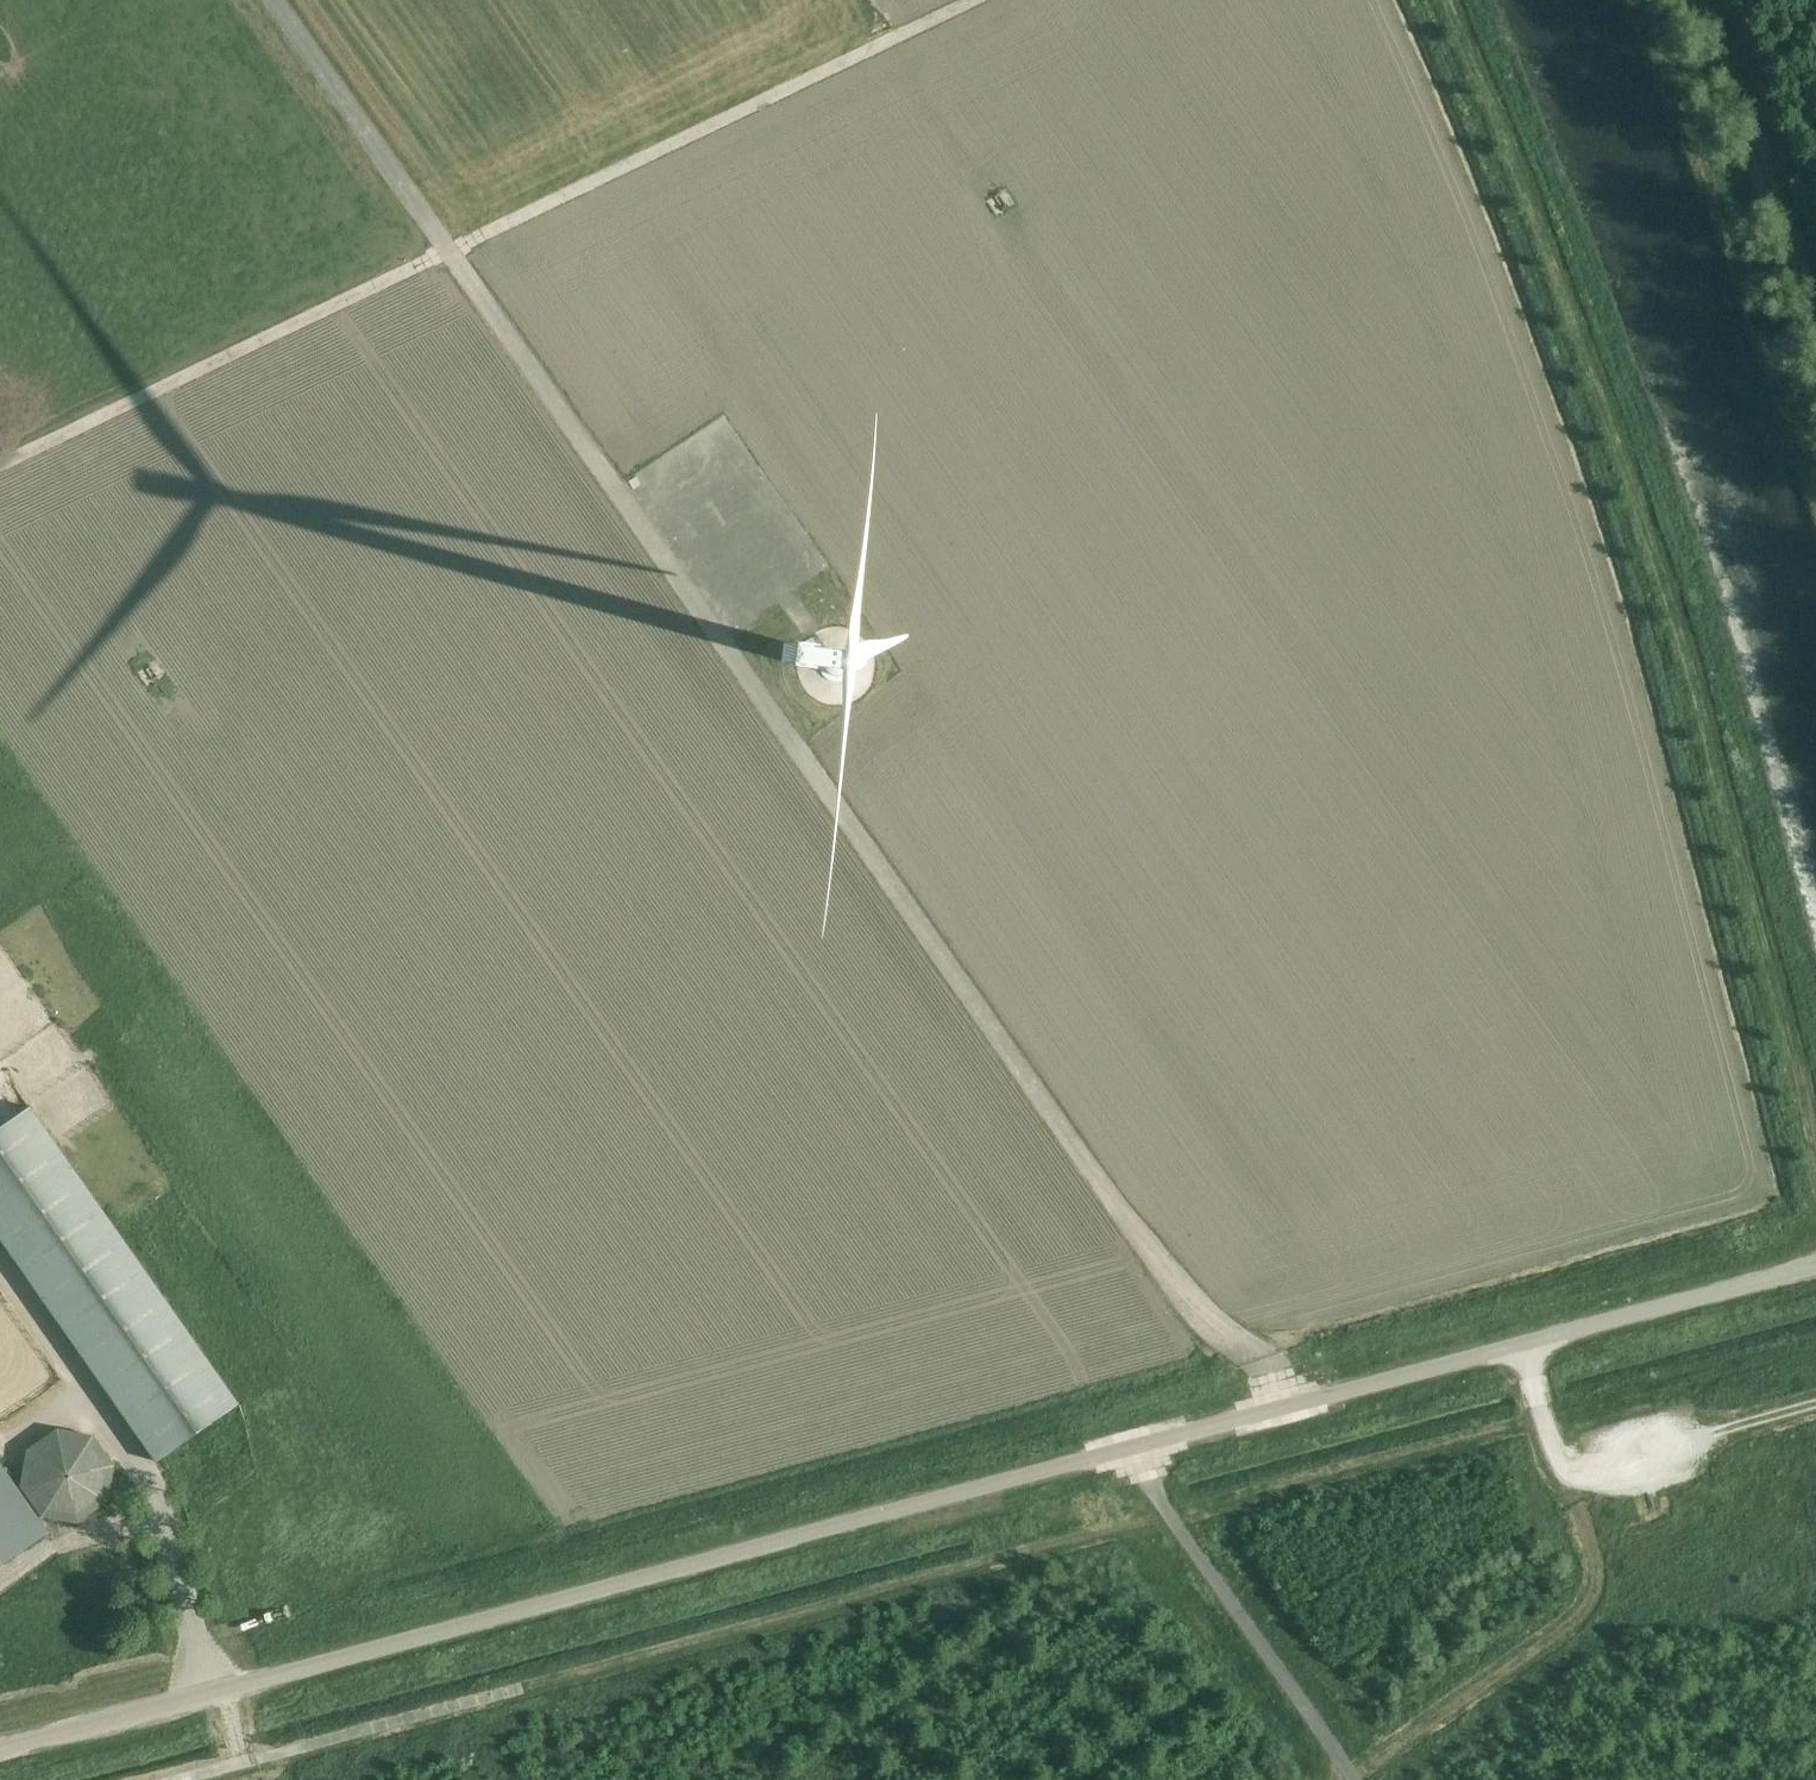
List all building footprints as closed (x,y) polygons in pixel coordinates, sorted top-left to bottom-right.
[(825,664),(825,666),(825,668),(826,670),(827,672),(828,673),(829,675),(831,676),(833,677),(835,677),(837,677),(838,677),(840,677),(842,676),(844,675),(845,673),(846,672),(847,670),(848,668),(848,666),(848,664),(847,662),(846,660),(845,659),(844,657),(842,656),(840,655),(839,655),(837,655),(835,655),(833,655),(831,656),(829,657),(828,659),(827,660),(826,662),(825,664)] [(239,1404),(31,1107),(0,1129),(0,1238),(157,1462),(239,1404)] [(58,1430),(28,1451),(22,1487),(43,1516),(79,1522),(109,1502),(115,1466),(94,1436),(58,1430)] [(63,1556),(0,1467),(0,1600),(63,1556)]
